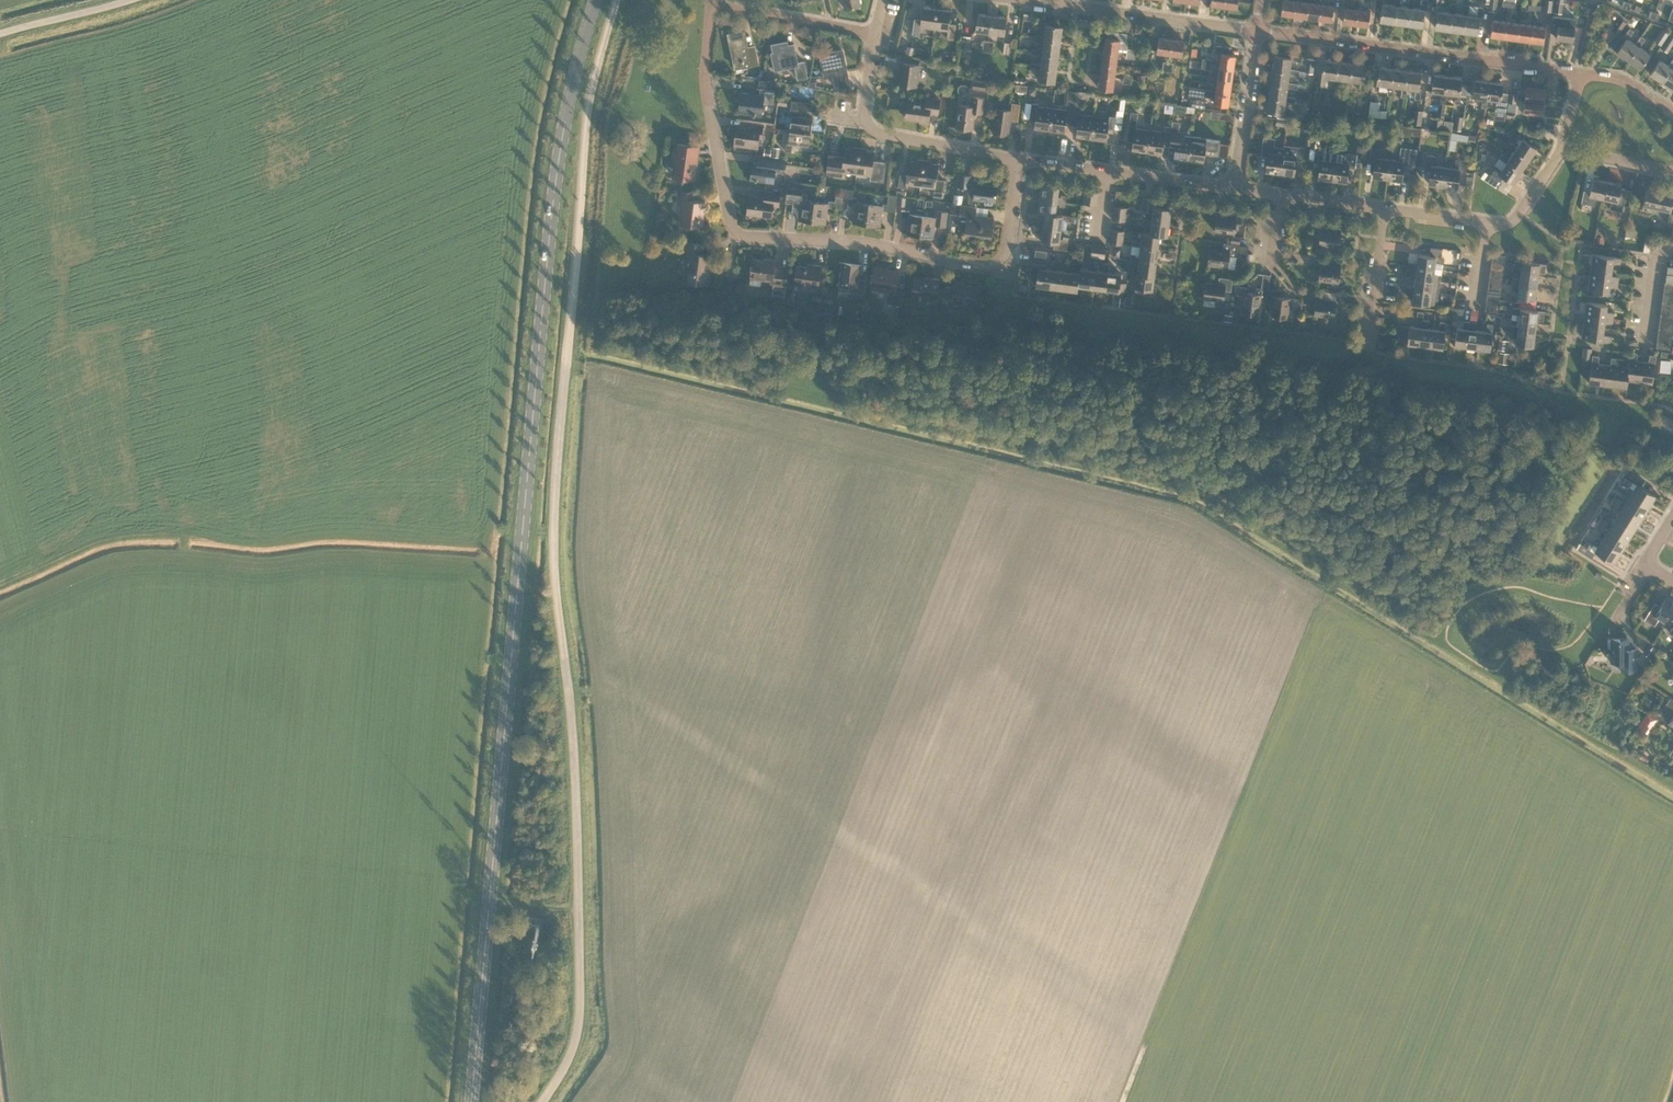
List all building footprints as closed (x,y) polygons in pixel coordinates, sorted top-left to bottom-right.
[(846,8),(861,5),(860,0),(844,0),(846,8)] [(1294,14),(1295,0),(1282,0),(1281,12),(1294,14)] [(1306,16),(1308,2),(1297,0),(1295,0),(1294,14),(1306,16)] [(1399,5),(1400,0),(1394,0),(1394,4),(1382,2),(1380,19),(1395,21),(1397,4),(1399,5)] [(1408,23),(1410,6),(1413,6),(1413,0),(1408,0),(1407,6),(1399,5),(1397,4),(1395,21),(1408,23)] [(1408,23),(1422,24),(1424,9),(1426,9),(1427,0),(1422,0),(1421,8),(1413,6),(1410,6),(1408,23)] [(1490,2),(1489,9),(1496,10),(1497,0),(1490,0),(1490,2)] [(1544,9),(1551,10),(1552,0),(1545,0),(1544,9)] [(1556,0),(1554,11),(1561,12),(1563,1),(1556,0)] [(1452,12),(1454,12),(1455,2),(1450,1),(1449,11),(1437,10),(1435,26),(1450,28),(1452,12)] [(1319,17),(1321,3),(1308,2),(1306,16),(1319,17)] [(1321,3),(1319,17),(1332,19),(1334,5),(1321,3)] [(1463,13),(1454,12),(1452,12),(1450,28),(1463,30),(1466,13),(1468,14),(1469,4),(1464,3),(1463,13)] [(921,24),(935,26),(937,7),(924,5),(922,18),(915,17),(913,33),(920,34),(921,24)] [(1466,13),(1463,30),(1477,32),(1479,16),(1481,16),(1482,6),(1478,5),(1476,15),(1468,14),(1466,13)] [(1355,22),(1357,8),(1344,6),(1342,20),(1355,22)] [(937,7),(935,26),(948,27),(947,37),(954,38),(956,23),(949,22),(951,9),(937,7)] [(1357,8),(1355,22),(1368,24),(1370,10),(1357,8)] [(990,31),(992,14),(978,12),(976,29),(990,31)] [(992,14),(990,31),(1004,33),(1007,16),(992,14)] [(1552,14),(1550,31),(1556,32),(1556,37),(1573,39),(1576,17),(1552,14)] [(1626,21),(1620,17),(1612,29),(1619,33),(1626,21)] [(1490,34),(1503,35),(1505,21),(1492,19),(1490,34)] [(1045,27),(1044,35),(1044,36),(1061,38),(1063,25),(1047,22),(1047,21),(1036,20),(1036,25),(1045,27)] [(1505,21),(1503,35),(1517,37),(1519,22),(1505,21)] [(1519,22),(1517,37),(1530,39),(1532,24),(1519,22)] [(1532,24),(1530,39),(1543,41),(1545,26),(1532,24)] [(1637,44),(1635,43),(1628,38),(1633,30),(1629,27),(1623,36),(1625,37),(1616,51),(1628,58),(1637,44)] [(1663,28),(1661,32),(1655,39),(1661,44),(1669,33),(1663,28)] [(748,46),(744,30),(729,33),(736,67),(758,63),(754,45),(748,46)] [(1106,36),(1104,48),(1118,50),(1120,39),(1126,40),(1127,32),(1113,30),(1112,37),(1106,36)] [(1671,32),(1661,46),(1667,51),(1672,42),(1672,34),(1671,32)] [(1042,50),(1059,52),(1061,38),(1044,36),(1044,35),(1034,34),(1034,39),(1044,40),(1043,49),(1042,50)] [(1637,44),(1628,58),(1640,66),(1650,52),(1639,45),(1645,37),(1640,34),(1635,43),(1637,44)] [(971,36),(963,35),(961,51),(973,53),(974,47),(969,46),(971,36)] [(1170,52),(1172,38),(1159,37),(1157,51),(1170,52)] [(1172,38),(1170,52),(1182,54),(1184,40),(1172,38)] [(808,63),(805,63),(804,60),(798,62),(794,43),(788,44),(787,40),(772,43),(774,51),(772,52),(776,69),(795,65),(798,78),(807,76),(806,72),(809,72),(808,63)] [(1221,52),(1219,64),(1234,66),(1235,53),(1229,53),(1230,46),(1216,44),(1215,51),(1221,52)] [(914,46),(907,45),(906,52),(912,54),(914,46)] [(1057,66),(1059,52),(1042,50),(1043,49),(1033,47),(1032,53),(1042,54),(1041,63),(1041,64),(1057,66)] [(1118,50),(1104,48),(1102,61),(1116,63),(1118,50)] [(850,84),(842,49),(821,54),(825,75),(834,74),(836,86),(850,84)] [(1275,53),(1273,67),(1290,70),(1290,68),(1291,59),(1301,61),(1302,55),(1291,54),(1291,56),(1275,53)] [(1661,80),(1670,66),(1672,67),(1672,66),(1672,57),(1672,56),(1668,64),(1659,58),(1650,72),(1661,80)] [(1315,58),(1307,57),(1305,71),(1313,72),(1315,58)] [(1320,85),(1332,86),(1337,87),(1338,77),(1336,77),(1338,60),(1324,58),(1320,85)] [(1351,89),(1352,79),(1350,79),(1352,62),(1338,60),(1336,77),(1338,77),(1347,78),(1346,88),(1351,89)] [(919,64),(901,61),(900,73),(901,73),(899,83),(917,85),(919,64)] [(1116,69),(1116,63),(1102,61),(1100,74),(1115,76),(1116,69)] [(1041,64),(1041,63),(1031,62),(1031,66),(1040,67),(1039,79),(1055,81),(1057,66),(1041,64)] [(1366,64),(1352,62),(1350,79),(1352,79),(1360,80),(1359,90),(1364,91),(1366,81),(1364,80),(1366,64)] [(1232,79),(1234,66),(1219,64),(1218,77),(1232,79)] [(1391,84),(1393,67),(1379,66),(1377,82),(1388,84),(1387,94),(1392,94),(1393,85),(1391,84)] [(1661,80),(1672,88),(1672,67),(1670,66),(1661,80)] [(1288,83),(1288,81),(1289,73),(1299,74),(1300,69),(1290,68),(1290,70),(1273,67),(1271,81),(1288,83)] [(1404,86),(1407,69),(1393,67),(1391,84),(1393,85),(1402,86),(1400,95),(1406,96),(1407,86),(1404,86)] [(1404,86),(1407,86),(1416,88),(1414,97),(1419,98),(1421,87),(1418,87),(1421,71),(1407,69),(1404,86)] [(1446,92),(1448,75),(1434,73),(1432,90),(1442,91),(1440,100),(1445,101),(1447,92),(1446,92)] [(1113,88),(1115,76),(1100,74),(1099,87),(1113,88)] [(1461,77),(1448,75),(1446,92),(1447,92),(1455,93),(1454,102),(1459,102),(1460,93),(1459,93),(1461,77)] [(1232,79),(1218,77),(1216,89),(1216,90),(1230,92),(1232,79)] [(765,85),(765,87),(775,89),(774,98),(778,98),(779,86),(771,85),(771,79),(759,78),(758,84),(765,85)] [(1486,97),(1488,80),(1475,78),(1472,95),(1483,96),(1481,105),(1486,106),(1488,97),(1486,97)] [(987,81),(974,79),(973,88),(986,89),(987,81)] [(1502,82),(1488,80),(1486,97),(1488,97),(1496,98),(1494,109),(1505,111),(1508,91),(1501,90),(1502,82)] [(1288,83),(1271,81),(1269,94),(1286,97),(1286,95),(1287,86),(1297,88),(1298,83),(1288,81),(1288,83)] [(1027,84),(1016,83),(1015,90),(1027,91),(1027,84)] [(1216,89),(1207,88),(1198,86),(1184,84),(1183,94),(1203,97),(1205,95),(1214,96),(1213,102),(1228,104),(1230,92),(1216,90),(1216,89)] [(1036,87),(1029,86),(1028,94),(1035,95),(1036,87)] [(1525,98),(1544,101),(1546,89),(1526,86),(1525,98)] [(775,89),(765,87),(761,87),(760,94),(742,91),(739,111),(762,114),(764,101),(773,102),(774,98),(775,89)] [(1072,123),(1075,102),(1076,91),(1068,90),(1066,109),(1053,107),(1050,129),(1064,132),(1066,122),(1072,123)] [(1517,93),(1509,92),(1508,101),(1516,102),(1517,93)] [(788,94),(780,93),(778,104),(787,105),(788,94)] [(1286,97),(1269,94),(1267,110),(1283,113),(1285,100),(1295,102),(1296,97),(1286,95),(1286,97)] [(984,97),(973,96),(971,105),(959,103),(956,126),(972,128),(975,111),(982,112),(984,97)] [(940,99),(927,97),(926,102),(908,100),(906,117),(920,119),(920,121),(928,122),(930,111),(938,112),(940,99)] [(1205,100),(1193,98),(1192,105),(1204,107),(1205,100)] [(1544,101),(1525,98),(1523,111),(1542,114),(1544,101)] [(790,128),(811,131),(813,117),(797,115),(797,108),(811,109),(811,102),(792,99),(790,114),(792,115),(790,128)] [(1050,129),(1053,107),(1039,105),(1039,103),(1032,101),(1030,118),(1036,119),(1035,127),(1050,129)] [(1021,103),(1012,102),(1011,109),(997,107),(995,118),(992,118),(991,124),(994,124),(993,131),(1008,133),(1010,119),(1018,120),(1021,103)] [(1077,135),(1091,138),(1095,115),(1080,113),(1082,103),(1075,102),(1072,123),(1078,124),(1077,135)] [(1108,117),(1095,115),(1091,138),(1106,140),(1108,131),(1114,131),(1117,109),(1109,108),(1108,117)] [(1388,116),(1389,109),(1377,108),(1377,115),(1388,116)] [(1423,110),(1414,108),(1412,123),(1421,125),(1423,110)] [(1515,110),(1508,109),(1507,117),(1514,117),(1515,110)] [(1132,149),(1147,151),(1150,128),(1136,126),(1138,112),(1131,111),(1127,140),(1133,141),(1132,149)] [(1463,116),(1456,115),(1454,128),(1461,129),(1463,116)] [(1287,118),(1276,116),(1275,124),(1286,125),(1287,118)] [(1453,121),(1444,119),(1443,128),(1452,129),(1453,121)] [(1181,158),(1189,160),(1192,137),(1184,136),(1185,130),(1178,129),(1179,121),(1173,120),(1172,125),(1171,129),(1169,146),(1175,146),(1174,157),(1173,159),(1177,162),(1181,158)] [(764,123),(751,122),(750,127),(737,125),(735,144),(758,147),(759,142),(761,142),(764,123)] [(1164,131),(1150,128),(1147,151),(1162,154),(1163,145),(1169,146),(1171,129),(1172,125),(1165,124),(1164,131)] [(1421,127),(1413,126),(1412,134),(1420,135),(1421,127)] [(811,131),(790,128),(788,142),(786,142),(785,149),(792,150),(793,143),(809,145),(811,131)] [(1206,139),(1192,137),(1189,160),(1204,162),(1205,153),(1217,154),(1220,137),(1207,135),(1206,139)] [(1280,171),(1283,146),(1274,145),(1275,137),(1264,135),(1261,154),(1268,155),(1266,169),(1280,171)] [(1515,149),(1529,158),(1536,146),(1523,137),(1517,146),(1509,141),(1506,145),(1514,150),(1515,149)] [(699,145),(678,142),(673,175),(695,178),(699,145)] [(1283,146),(1280,171),(1294,173),(1296,158),(1303,159),(1304,146),(1293,145),(1293,146),(1284,144),(1283,146)] [(857,172),(860,146),(846,145),(845,155),(829,153),(826,174),(843,175),(843,170),(857,172)] [(772,147),(765,146),(764,154),(771,155),(772,147)] [(860,146),(857,172),(871,174),(870,179),(884,180),(886,161),(873,160),(874,148),(860,146)] [(1388,177),(1390,158),(1381,157),(1382,148),(1371,146),(1369,159),(1375,160),(1373,175),(1388,177)] [(1318,176),(1332,178),(1335,160),(1336,152),(1326,151),(1327,149),(1315,148),(1313,161),(1320,162),(1318,176)] [(1403,171),(1403,169),(1409,170),(1410,165),(1414,165),(1415,165),(1417,151),(1401,149),(1401,150),(1399,159),(1397,159),(1390,158),(1388,177),(1402,179),(1403,171)] [(1498,156),(1506,162),(1507,160),(1521,170),(1529,158),(1515,149),(1514,150),(1509,157),(1501,152),(1498,156)] [(1335,160),(1332,178),(1346,180),(1348,165),(1355,166),(1361,167),(1363,154),(1345,152),(1345,153),(1336,152),(1335,160)] [(1443,184),(1445,165),(1436,164),(1437,155),(1426,153),(1424,167),(1431,167),(1428,182),(1443,184)] [(766,156),(765,163),(753,162),(751,178),(774,181),(775,172),(776,170),(783,171),(785,159),(766,156)] [(921,184),(925,159),(910,157),(908,174),(900,173),(898,186),(906,187),(907,182),(921,184)] [(1445,165),(1443,184),(1457,186),(1459,171),(1465,172),(1467,159),(1456,158),(1455,167),(1445,165)] [(925,159),(921,184),(935,186),(934,195),(942,196),(943,191),(946,191),(947,181),(944,181),(944,179),(936,178),(939,161),(925,159)] [(1513,181),(1521,170),(1507,160),(1506,162),(1501,169),(1494,163),(1488,172),(1501,181),(1505,176),(1513,181)] [(957,198),(958,186),(970,187),(971,174),(955,172),(952,198),(957,198)] [(1603,197),(1607,180),(1593,177),(1590,191),(1583,189),(1581,202),(1593,204),(1595,195),(1603,197)] [(1607,180),(1603,197),(1611,199),(1609,208),(1622,211),(1625,198),(1618,197),(1621,183),(1607,180)] [(998,185),(976,182),(975,189),(970,188),(968,202),(978,203),(978,198),(996,200),(998,185)] [(1040,197),(1066,200),(1066,195),(1061,194),(1061,196),(1057,195),(1059,185),(1041,183),(1040,197)] [(795,188),(788,187),(786,200),(793,201),(792,210),(799,211),(798,219),(812,221),(815,200),(801,198),(801,195),(794,194),(795,188)] [(852,222),(866,223),(869,202),(857,201),(857,196),(853,196),(854,189),(844,187),(844,189),(841,208),(847,208),(847,204),(854,205),(852,222)] [(828,206),(841,208),(844,189),(841,188),(840,195),(836,195),(835,200),(829,199),(829,201),(815,200),(812,221),(826,222),(828,206)] [(1646,188),(1643,203),(1670,209),(1672,195),(1672,194),(1646,188)] [(693,191),(681,189),(679,204),(683,204),(681,222),(703,225),(706,201),(692,199),(693,191)] [(1085,189),(1084,196),(1098,197),(1098,191),(1085,189)] [(780,192),(766,190),(765,197),(750,195),(747,212),(772,216),(774,204),(779,204),(780,192)] [(883,204),(869,202),(866,223),(881,225),(883,208),(896,210),(898,194),(889,193),(888,202),(883,202),(883,204)] [(1097,204),(1098,197),(1084,196),(1083,202),(1097,204)] [(1152,219),(1169,221),(1171,207),(1152,204),(1153,197),(1144,196),(1142,210),(1153,211),(1152,218),(1152,219)] [(1066,200),(1040,197),(1038,211),(1045,212),(1045,211),(1055,213),(1055,212),(1056,203),(1060,203),(1059,205),(1065,206),(1066,200)] [(976,206),(960,203),(959,214),(967,215),(965,232),(991,236),(994,216),(978,214),(975,213),(976,206)] [(1113,212),(1127,213),(1127,206),(1114,205),(1113,212)] [(1244,210),(1230,208),(1229,215),(1217,213),(1214,230),(1235,232),(1237,222),(1242,222),(1244,210)] [(920,235),(923,214),(909,212),(910,210),(902,209),(901,215),(908,216),(906,233),(920,235)] [(935,215),(923,214),(920,235),(934,236),(936,224),(946,225),(948,210),(936,209),(935,215)] [(1045,212),(1043,225),(1061,227),(1062,217),(1065,218),(1065,220),(1071,221),(1072,215),(1055,212),(1055,213),(1045,211),(1045,212)] [(1127,213),(1113,212),(1112,219),(1126,220),(1127,213)] [(1152,222),(1150,232),(1160,234),(1167,235),(1169,221),(1152,219),(1152,218),(1143,217),(1142,223),(1148,224),(1148,222),(1152,222)] [(1329,222),(1316,220),(1314,232),(1320,233),(1318,244),(1339,246),(1341,230),(1328,228),(1329,222)] [(1061,227),(1043,225),(1042,239),(1054,241),(1053,248),(1067,250),(1069,237),(1063,236),(1063,238),(1059,238),(1061,227)] [(1110,235),(1124,237),(1125,230),(1111,228),(1110,235)] [(1141,245),(1158,247),(1160,234),(1150,232),(1143,231),(1141,242),(1138,241),(1138,239),(1132,238),(1132,244),(1141,245)] [(1652,234),(1646,233),(1643,250),(1649,251),(1652,234)] [(1241,235),(1232,234),(1231,242),(1240,243),(1241,235)] [(1124,237),(1110,235),(1109,242),(1123,244),(1124,237)] [(704,243),(686,241),(684,253),(688,254),(685,280),(708,283),(712,254),(703,252),(704,243)] [(1237,243),(1224,241),(1223,248),(1210,246),(1208,262),(1228,265),(1230,254),(1236,255),(1237,243)] [(1092,243),(1091,256),(1096,257),(1098,257),(1099,244),(1092,243)] [(1106,244),(1099,244),(1098,257),(1104,258),(1106,244)] [(1156,261),(1158,247),(1141,245),(1139,255),(1136,255),(1136,253),(1130,252),(1130,258),(1139,259),(1156,261)] [(1417,264),(1434,267),(1435,261),(1442,262),(1443,257),(1440,256),(1441,249),(1431,247),(1430,255),(1418,253),(1417,264)] [(1052,268),(1045,267),(1047,250),(1035,249),(1035,255),(1032,255),(1031,263),(1038,264),(1036,283),(1050,285),(1052,268)] [(1253,252),(1246,251),(1245,262),(1252,263),(1253,252)] [(1492,253),(1491,260),(1505,262),(1506,255),(1492,253)] [(1591,265),(1612,268),(1613,261),(1620,262),(1620,256),(1593,253),(1591,265)] [(1329,257),(1315,255),(1314,267),(1320,268),(1318,279),(1338,282),(1341,266),(1328,264),(1329,257)] [(776,258),(763,257),(762,259),(754,257),(750,283),(761,284),(762,278),(771,279),(770,282),(773,283),(771,297),(784,299),(788,267),(775,265),(776,258)] [(1052,268),(1050,285),(1064,287),(1066,270),(1056,269),(1056,265),(1058,265),(1059,260),(1053,259),(1052,268)] [(1078,284),(1092,286),(1094,269),(1095,260),(1090,259),(1089,265),(1091,265),(1090,268),(1080,267),(1079,272),(1080,272),(1078,284)] [(1128,272),(1137,273),(1137,272),(1154,275),(1156,261),(1139,259),(1137,269),(1134,268),(1134,266),(1129,266),(1128,272)] [(1521,266),(1520,272),(1538,274),(1538,271),(1545,272),(1546,263),(1539,262),(1514,259),(1514,265),(1521,266)] [(861,263),(842,260),(838,289),(852,290),(851,298),(863,299),(866,278),(859,277),(861,263)] [(1490,267),(1504,269),(1505,262),(1491,260),(1490,267)] [(1078,289),(1078,284),(1080,272),(1079,272),(1070,271),(1070,267),(1072,267),(1072,262),(1067,261),(1066,270),(1064,287),(1078,289)] [(1092,286),(1105,288),(1108,271),(1109,262),(1103,261),(1103,266),(1104,267),(1104,270),(1094,269),(1092,286)] [(821,264),(808,263),(807,265),(797,264),(795,282),(818,285),(821,264)] [(1417,264),(1415,276),(1440,279),(1441,274),(1434,273),(1434,267),(1417,264)] [(884,266),(875,265),(872,287),(890,289),(889,302),(902,304),(905,285),(896,284),(898,270),(884,268),(884,266)] [(1612,268),(1591,265),(1590,277),(1617,280),(1618,275),(1611,274),(1612,268)] [(1489,274),(1503,276),(1504,269),(1490,267),(1489,274)] [(1122,272),(1108,271),(1105,288),(1125,290),(1126,281),(1121,281),(1122,272)] [(1137,272),(1137,273),(1134,292),(1143,293),(1144,288),(1152,289),(1154,275),(1137,272)] [(1536,286),(1538,274),(1520,272),(1520,277),(1512,276),(1511,282),(1536,286)] [(1503,276),(1489,274),(1488,281),(1502,283),(1503,276)] [(939,278),(915,275),(912,297),(936,300),(939,278)] [(1232,278),(1219,276),(1218,282),(1206,281),(1203,297),(1224,300),(1225,289),(1231,290),(1232,278)] [(1414,288),(1438,292),(1440,279),(1415,276),(1414,288)] [(1617,280),(1590,277),(1588,289),(1608,292),(1609,285),(1616,286),(1617,280)] [(968,282),(956,280),(955,287),(946,286),(943,302),(954,303),(954,301),(967,303),(967,305),(974,306),(977,285),(968,284),(968,282)] [(1488,281),(1487,288),(1501,290),(1502,283),(1488,281)] [(1535,298),(1536,286),(1511,282),(1511,288),(1518,289),(1517,296),(1535,298)] [(1244,285),(1237,284),(1236,293),(1243,294),(1244,285)] [(1266,301),(1268,287),(1256,286),(1255,292),(1245,290),(1242,311),(1258,313),(1260,300),(1266,301)] [(1268,287),(1266,301),(1273,302),(1272,315),(1288,317),(1290,296),(1280,295),(1281,289),(1268,287)] [(1437,303),(1438,292),(1414,288),(1412,300),(1437,303)] [(1486,295),(1500,297),(1501,290),(1487,288),(1486,295)] [(1324,292),(1311,290),(1310,297),(1306,296),(1305,302),(1315,303),(1314,314),(1334,316),(1336,300),(1323,299),(1324,292)] [(822,303),(823,295),(816,294),(814,302),(822,303)] [(1662,301),(1672,302),(1672,296),(1663,294),(1662,301)] [(1500,297),(1486,295),(1485,302),(1499,304),(1500,297)] [(1585,313),(1613,316),(1613,311),(1606,310),(1607,303),(1587,300),(1585,313)] [(1661,307),(1672,309),(1672,302),(1662,301),(1661,307)] [(1499,304),(1485,302),(1484,310),(1498,311),(1499,304)] [(1519,313),(1519,319),(1536,321),(1536,318),(1543,319),(1544,310),(1512,306),(1512,312),(1519,313)] [(1660,314),(1672,316),(1672,309),(1661,307),(1660,314)] [(1415,309),(1405,308),(1404,315),(1413,316),(1415,309)] [(1419,344),(1423,318),(1424,311),(1417,310),(1415,325),(1409,324),(1409,325),(1401,324),(1398,341),(1419,344)] [(1613,316),(1585,313),(1583,324),(1604,327),(1605,321),(1612,322),(1613,316)] [(1659,320),(1672,322),(1672,316),(1660,314),(1659,320)] [(1431,345),(1433,328),(1428,327),(1429,319),(1423,318),(1419,344),(1431,345)] [(1470,320),(1463,319),(1462,327),(1457,326),(1454,343),(1466,345),(1470,320)] [(1509,330),(1534,333),(1536,321),(1519,319),(1518,325),(1510,324),(1509,330)] [(1466,345),(1478,347),(1480,329),(1477,329),(1475,328),(1476,321),(1470,320),(1466,345)] [(1658,327),(1672,329),(1672,324),(1672,322),(1659,320),(1658,327)] [(1443,347),(1445,331),(1446,322),(1440,321),(1439,328),(1437,328),(1433,328),(1431,345),(1443,347)] [(1480,329),(1478,347),(1490,348),(1494,323),(1487,322),(1486,330),(1480,329)] [(1604,327),(1583,324),(1582,337),(1609,341),(1610,335),(1603,334),(1604,327)] [(1658,327),(1657,333),(1671,335),(1672,329),(1658,327)] [(1533,345),(1534,333),(1509,330),(1508,336),(1516,337),(1515,343),(1533,345)] [(1657,333),(1656,340),(1671,342),(1671,335),(1657,333)] [(1670,348),(1671,342),(1656,340),(1656,346),(1670,348)] [(1591,347),(1583,346),(1581,364),(1589,365),(1591,347)] [(1509,352),(1499,351),(1498,361),(1507,363),(1509,352)] [(1627,379),(1628,379),(1639,381),(1642,361),(1636,360),(1637,352),(1630,351),(1628,366),(1629,366),(1627,379)] [(1601,383),(1604,363),(1598,362),(1599,355),(1592,354),(1588,381),(1601,383)] [(1648,361),(1642,361),(1639,381),(1652,382),(1656,355),(1649,354),(1648,361)] [(1601,383),(1613,385),(1617,357),(1611,356),(1610,364),(1604,363),(1601,383)] [(1629,366),(1628,366),(1622,365),(1623,358),(1617,357),(1613,385),(1627,387),(1628,379),(1627,379),(1629,366)] [(1632,480),(1626,476),(1623,481),(1629,485),(1632,480)] [(1637,483),(1630,494),(1649,506),(1656,495),(1637,483)] [(1612,499),(1618,503),(1621,498),(1614,494),(1612,499)] [(1630,494),(1623,506),(1642,517),(1649,506),(1630,494)] [(1618,503),(1612,499),(1609,503),(1615,507),(1618,503)] [(1616,517),(1634,529),(1642,517),(1623,506),(1616,517)] [(1598,521),(1604,525),(1607,521),(1601,517),(1598,521)] [(1616,517),(1609,528),(1627,540),(1634,529),(1616,517)] [(1604,525),(1598,521),(1595,526),(1601,530),(1604,525)] [(1609,528),(1602,539),(1620,551),(1627,540),(1609,528)] [(1593,543),(1586,539),(1584,544),(1590,548),(1593,543)] [(1613,562),(1620,551),(1602,539),(1595,551),(1613,562)] [(1672,610),(1672,599),(1666,595),(1660,605),(1655,601),(1644,618),(1654,624),(1659,617),(1666,621),(1672,610)] [(1611,636),(1611,639),(1610,661),(1621,661),(1621,669),(1635,669),(1635,647),(1628,647),(1629,639),(1620,639),(1620,636),(1611,636)] [(1655,646),(1649,641),(1643,651),(1649,655),(1655,646)] [(1669,697),(1660,711),(1661,716),(1672,724),(1672,699),(1669,697)] [(1642,721),(1639,726),(1646,730),(1649,726),(1650,726),(1655,718),(1650,715),(1645,723),(1642,721)] [(532,916),(526,915),(524,926),(530,927),(532,916)]
